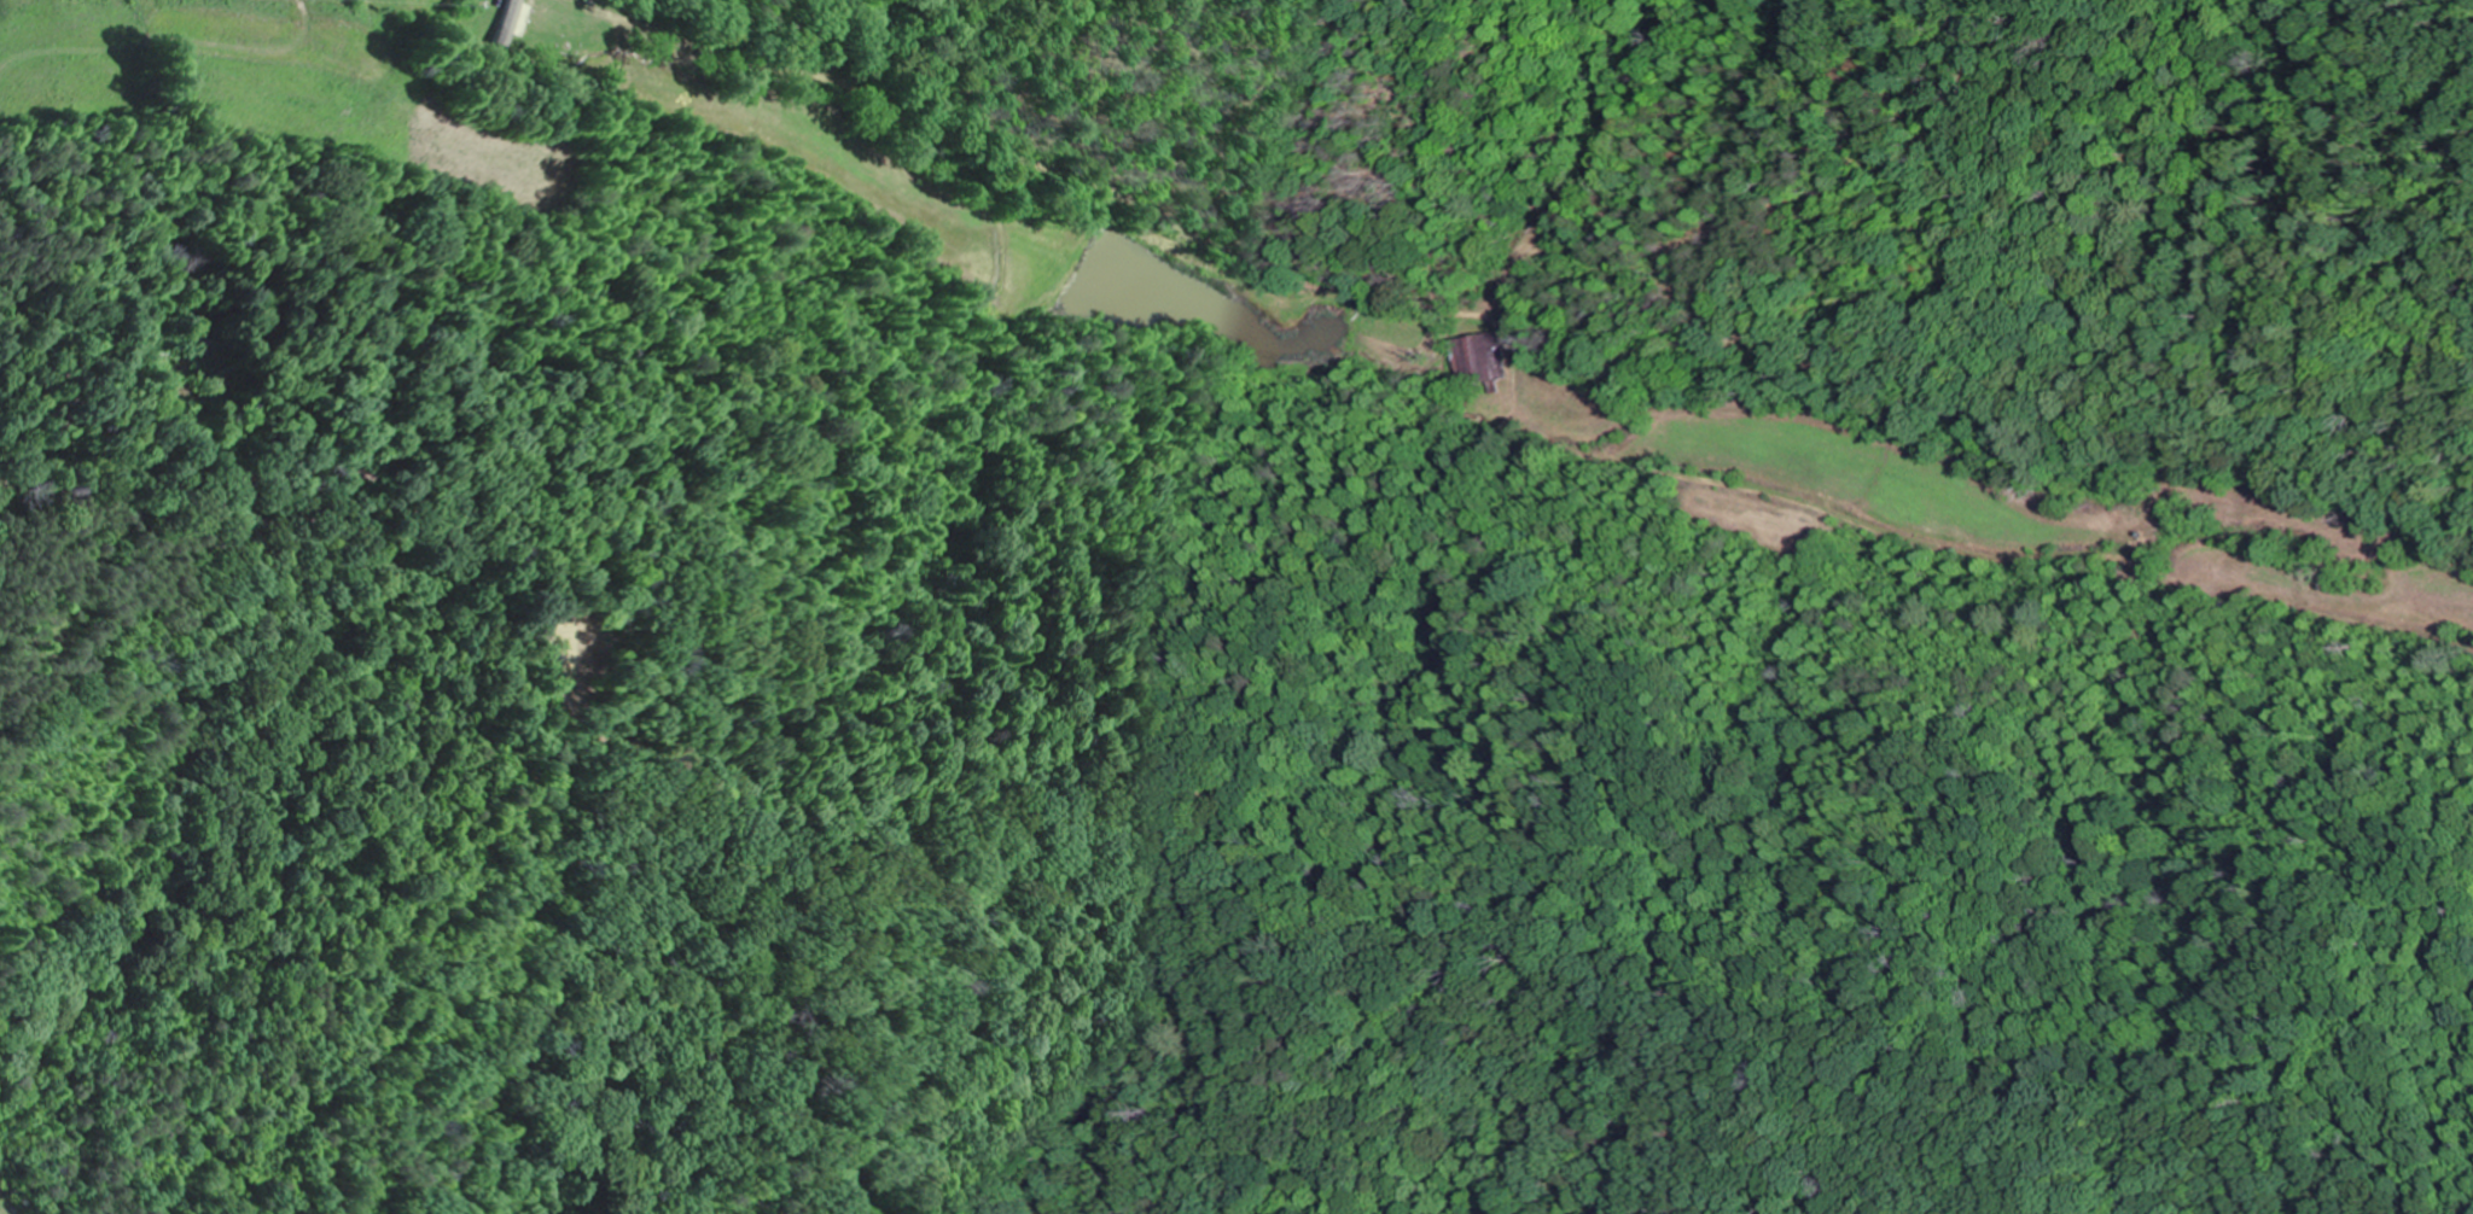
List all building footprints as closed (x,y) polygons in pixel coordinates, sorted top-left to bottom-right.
[(528,9),(521,6),(523,0),(510,0),(492,46),(504,50),(510,37),(517,40),(528,9)] [(1486,375),(1488,387),(1510,383),(1502,335),(1457,342),(1463,379),(1486,375)]
